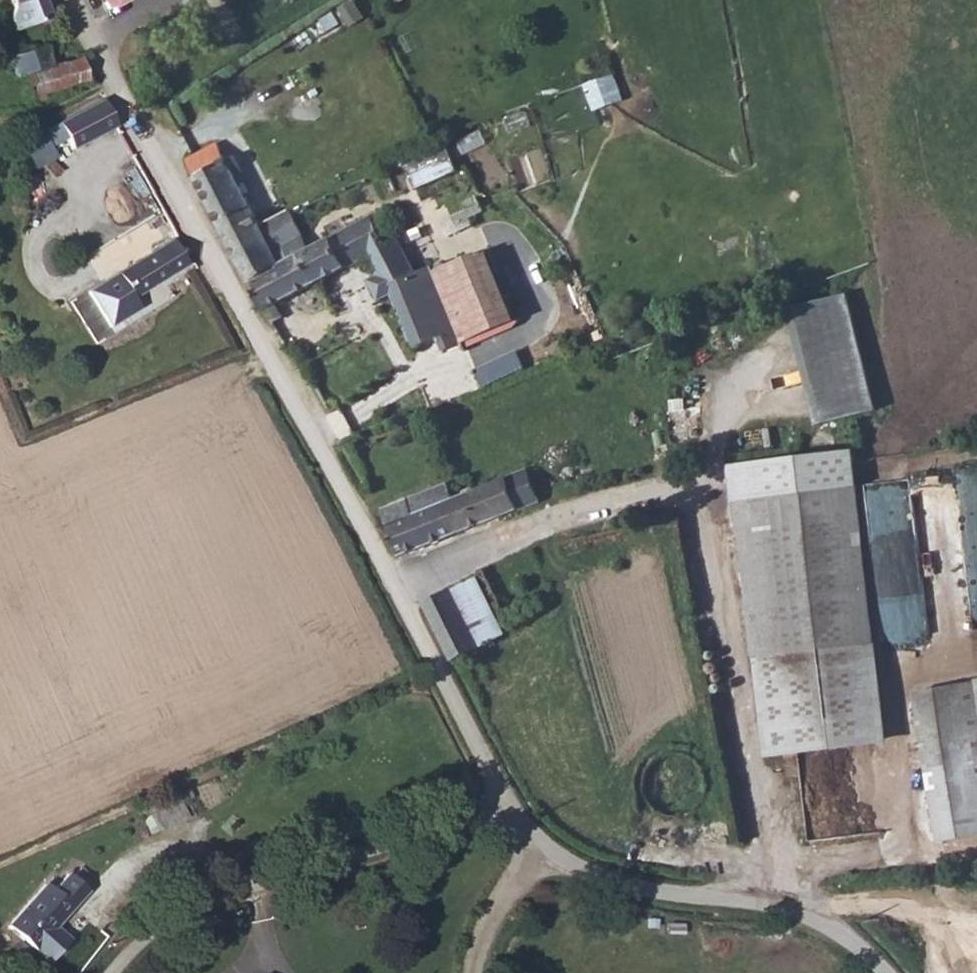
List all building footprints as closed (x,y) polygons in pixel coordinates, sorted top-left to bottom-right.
[(14,3),(15,3),(19,15),(16,26),(21,39),(54,27),(45,3),(44,0),(13,0),(14,3)] [(45,34),(9,47),(15,66),(21,64),(52,53),(45,34)] [(52,53),(21,64),(31,92),(43,88),(90,72),(79,44),(52,53)] [(586,83),(596,109),(627,98),(617,72),(586,83)] [(43,88),(31,92),(33,98),(45,93),(43,88)] [(102,93),(56,115),(63,130),(69,142),(115,120),(102,93)] [(63,130),(56,115),(42,122),(49,137),(63,130)] [(261,226),(239,183),(250,177),(241,162),(230,168),(217,143),(186,160),(248,280),(281,263),(263,229),(261,226)] [(455,157),(413,167),(417,181),(458,171),(455,157)] [(299,232),(280,241),(272,226),(263,229),(281,263),(248,280),(266,313),(399,239),(391,223),(403,217),(395,201),(329,238),(308,249),(299,232)] [(308,249),(329,238),(320,222),(299,232),(308,249)] [(169,238),(114,268),(122,283),(128,293),(183,266),(169,238)] [(439,268),(453,302),(464,329),(467,340),(526,315),(494,244),(439,268)] [(114,268),(98,276),(106,291),(122,283),(114,268)] [(420,277),(444,338),(464,329),(453,302),(439,268),(420,277)] [(390,287),(415,350),(444,338),(420,277),(418,273),(390,287)] [(876,411),(855,292),(794,303),(815,422),(876,411)] [(520,349),(478,368),(486,385),(528,366),(520,349)] [(541,483),(533,466),(523,470),(531,488),(541,483)] [(397,564),(548,501),(541,483),(531,488),(523,470),(448,503),(440,487),(404,501),(412,518),(385,530),(397,564)] [(907,742),(859,487),(746,508),(794,763),(907,742)] [(404,501),(372,515),(397,564),(385,530),(412,518),(404,501)] [(466,606),(475,623),(464,627),(474,648),(519,629),(491,570),(445,590),(455,611),(466,606)] [(418,602),(448,660),(474,648),(464,627),(475,623),(466,606),(455,611),(445,590),(418,602)] [(930,685),(943,758),(956,833),(976,829),(976,677),(930,685)] [(61,858),(55,852),(1,905),(28,931),(82,877),(78,874),(90,861),(74,846),(61,858)] [(230,959),(214,971),(210,965),(199,972),(241,972),(230,959)]
